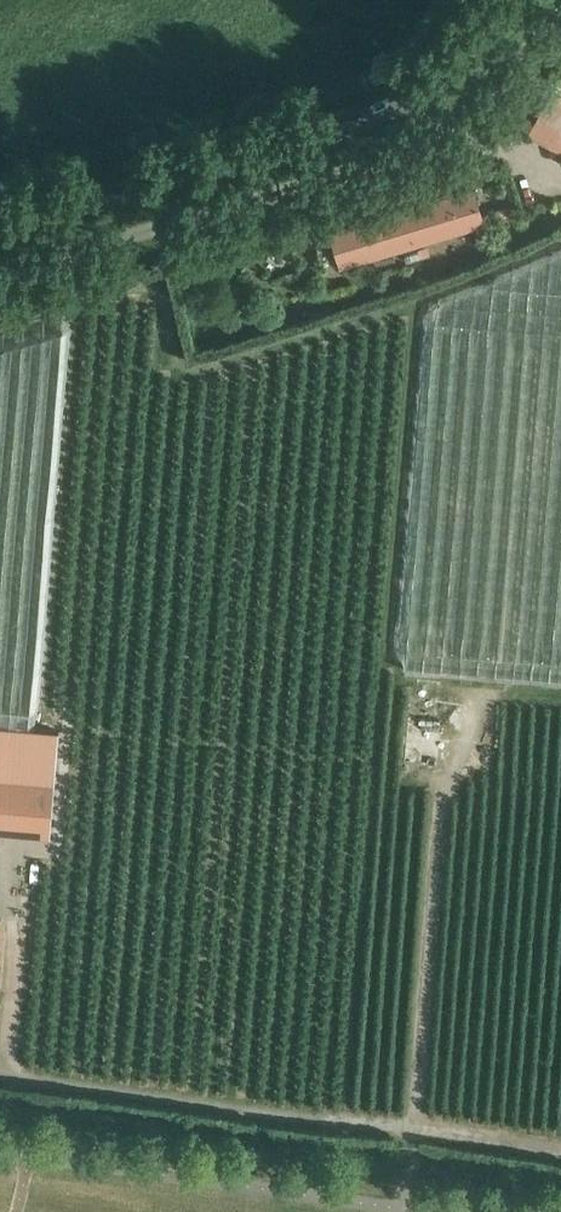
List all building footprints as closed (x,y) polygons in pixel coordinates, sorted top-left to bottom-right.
[(560,150),(560,104),(548,97),(528,132),(560,150)] [(330,229),(342,267),(487,223),(475,185),(330,229)] [(55,780),(59,730),(0,725),(0,776),(55,780)] [(51,834),(55,780),(0,776),(0,829),(51,834)]
